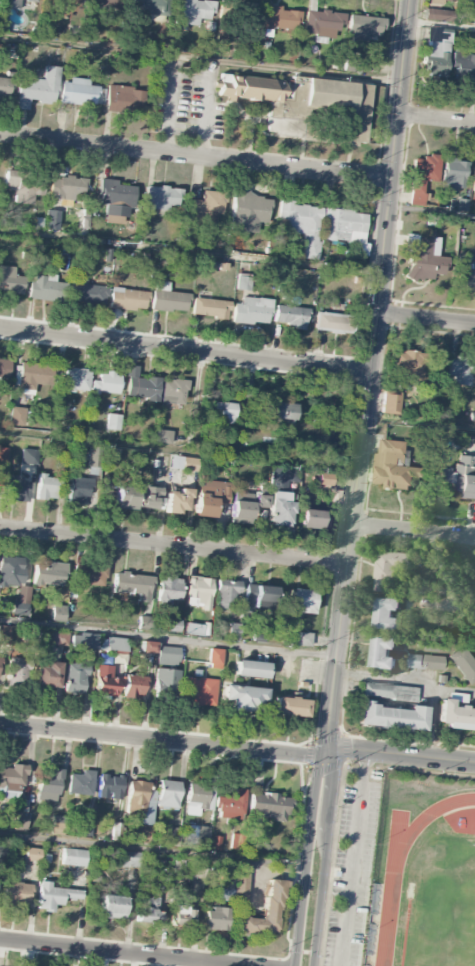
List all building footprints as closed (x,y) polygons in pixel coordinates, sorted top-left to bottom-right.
[(54,15),(77,17),(79,0),(48,0),(47,3),(55,4),(54,15)] [(130,15),(166,19),(169,0),(132,0),(130,15)] [(174,29),(185,30),(186,25),(198,26),(199,18),(210,20),(212,2),(196,0),(178,0),(174,29)] [(282,6),(264,4),(262,27),(298,30),(300,12),(281,10),(282,6)] [(448,22),(450,11),(426,8),(424,19),(448,22)] [(343,13),(306,10),(304,34),(334,37),(334,31),(342,32),(343,13)] [(379,36),(380,17),(348,16),(348,35),(354,35),(353,43),(365,43),(365,35),(379,36)] [(446,77),(448,30),(426,29),(426,48),(423,48),(422,65),(425,66),(425,76),(446,77)] [(471,88),(474,88),(474,67),(474,57),(474,54),(452,53),(451,79),(472,79),(471,88)] [(58,67),(44,66),(43,81),(18,80),(16,109),(28,110),(28,101),(56,103),(58,67)] [(371,85),(293,76),(290,99),(281,98),(283,81),(220,74),(218,95),(228,97),(227,101),(236,102),(236,98),(270,102),(269,117),(267,116),(265,134),(307,138),(311,110),(346,114),(343,143),(364,146),(371,85)] [(98,86),(89,85),(89,79),(70,77),(70,83),(62,82),(60,103),(96,106),(98,86)] [(10,97),(11,78),(0,78),(0,96),(10,97)] [(141,88),(107,86),(106,112),(140,114),(141,88)] [(413,155),(408,205),(422,206),(424,180),(437,181),(439,158),(413,155)] [(464,189),(465,160),(443,159),(441,192),(454,192),(454,188),(464,189)] [(13,203),(32,205),(33,195),(42,196),(44,177),(5,173),(4,188),(14,189),(13,203)] [(83,200),(83,178),(50,177),(50,199),(83,200)] [(230,231),(256,233),(257,222),(267,223),(269,198),(248,196),(249,178),(235,177),(230,231)] [(104,223),(124,224),(125,204),(132,205),(134,186),(117,185),(117,180),(103,179),(101,204),(106,204),(104,223)] [(180,190),(146,185),(143,206),(177,211),(180,190)] [(186,223),(215,224),(215,214),(221,214),(222,192),(202,191),(201,200),(187,199),(186,223)] [(316,259),(321,207),(293,205),(294,201),(279,200),(276,230),(303,233),(301,258),(316,259)] [(365,212),(323,209),(321,240),(351,243),(350,255),(365,256),(366,244),(362,243),(365,212)] [(45,229),(58,230),(59,211),(46,210),(45,229)] [(429,256),(431,236),(406,234),(404,251),(409,252),(407,279),(431,280),(431,274),(442,275),(443,257),(429,256)] [(473,288),(474,278),(474,254),(458,253),(456,287),(473,288)] [(252,276),(238,273),(236,289),(249,291),(252,276)] [(23,292),(24,276),(0,274),(0,291),(23,292)] [(65,283),(55,282),(55,275),(50,274),(50,276),(31,276),(30,299),(64,301),(65,283)] [(87,277),(71,276),(69,302),(106,305),(107,286),(86,285),(87,277)] [(187,312),(188,293),(168,292),(169,282),(154,281),(152,310),(187,312)] [(145,310),(146,290),(111,289),(110,309),(145,310)] [(192,314),(227,319),(230,302),(194,297),(192,314)] [(269,324),(271,299),(242,298),(241,304),(233,303),(233,323),(269,324)] [(273,323),(304,328),(307,309),(276,304),(273,323)] [(355,316),(316,312),(314,330),(353,334),(355,316)] [(421,381),(423,353),(395,351),(393,382),(410,383),(410,380),(421,381)] [(11,361),(0,359),(0,377),(8,379),(11,361)] [(454,375),(454,385),(471,386),(472,360),(451,359),(450,375),(454,375)] [(28,390),(28,384),(53,385),(53,365),(19,363),(17,390),(28,390)] [(159,379),(137,376),(138,366),(128,365),(125,396),(147,398),(146,401),(157,402),(159,379)] [(88,392),(89,370),(65,369),(64,391),(88,392)] [(91,380),(90,393),(118,394),(119,374),(98,373),(98,380),(91,380)] [(163,378),(160,402),(184,405),(187,381),(163,378)] [(398,414),(399,395),(382,394),(382,414),(398,414)] [(60,415),(62,400),(54,399),(52,414),(60,415)] [(222,424),(234,424),(234,403),(214,402),(213,411),(222,411),(222,424)] [(296,404),(264,402),(263,423),(294,425),(296,404)] [(25,407),(11,407),(9,424),(23,425),(25,407)] [(106,430),(120,431),(120,415),(107,414),(106,430)] [(171,444),(172,431),(156,429),(155,443),(171,444)] [(402,442),(380,440),(379,454),(376,453),(373,486),(412,490),(413,468),(404,467),(405,458),(401,458),(402,442)] [(88,467),(101,467),(101,447),(89,447),(88,467)] [(35,464),(36,449),(22,448),(21,464),(35,464)] [(169,467),(197,473),(199,460),(172,455),(169,467)] [(474,461),(474,457),(459,456),(459,465),(453,465),(452,468),(437,467),(436,482),(453,483),(452,496),(472,498),(474,461)] [(268,526),(290,527),(291,502),(286,502),(288,470),(271,469),(268,526)] [(329,488),(330,474),(317,473),(316,487),(329,488)] [(28,501),(29,477),(7,476),(6,500),(28,501)] [(57,500),(59,477),(38,476),(36,499),(57,500)] [(69,478),(69,503),(90,502),(90,478),(69,478)] [(214,517),(215,503),(229,504),(230,482),(204,481),(204,493),(196,493),(195,516),(214,517)] [(137,489),(117,486),(114,507),(134,510),(137,489)] [(161,486),(141,486),(140,508),(160,509),(161,486)] [(257,495),(267,495),(267,487),(258,487),(257,495)] [(166,512),(188,513),(189,489),(180,489),(179,492),(167,492),(166,512)] [(252,493),(233,493),(232,523),(251,524),(252,493)] [(268,508),(268,496),(256,496),(256,507),(268,508)] [(322,511),(302,509),(299,527),(319,530),(322,511)] [(412,553),(376,552),(375,592),(391,592),(391,583),(395,583),(396,572),(411,572),(412,553)] [(22,587),(24,558),(0,557),(0,585),(22,587)] [(65,562),(34,561),(33,584),(64,585),(65,562)] [(104,587),(105,566),(73,565),(72,586),(104,587)] [(112,592),(138,595),(137,602),(149,603),(152,577),(115,572),(112,592)] [(181,579),(173,579),(173,576),(158,575),(157,601),(180,602),(181,579)] [(210,611),(212,578),(188,577),(187,606),(201,606),(201,611),(210,611)] [(238,610),(239,581),(217,580),(216,609),(238,610)] [(15,614),(27,616),(30,587),(18,585),(15,614)] [(245,608),(275,609),(275,586),(245,585),(245,608)] [(288,611),(311,613),(314,591),(291,588),(288,611)] [(394,619),(394,611),(400,611),(401,601),(377,598),(375,629),(399,631),(400,619),(394,619)] [(64,605),(51,605),(51,621),(64,622),(64,605)] [(151,617),(139,616),(138,628),(151,629),(151,617)] [(163,630),(179,633),(181,621),(166,618),(163,630)] [(184,634),(208,637),(209,626),(185,623),(184,634)] [(238,640),(240,624),(228,623),(226,639),(238,640)] [(0,626),(0,644),(10,645),(11,626),(0,626)] [(51,645),(68,646),(68,632),(51,631),(51,645)] [(294,645),(310,646),(311,633),(295,632),(294,645)] [(96,649),(97,635),(72,633),(70,647),(96,649)] [(126,651),(126,638),(98,638),(98,650),(126,651)] [(396,658),(389,658),(390,649),(397,650),(398,639),(373,638),(371,669),(395,669),(396,658)] [(155,642),(141,642),(141,652),(155,652),(155,642)] [(179,648),(158,646),(156,664),(177,667),(179,648)] [(474,680),(474,665),(460,646),(446,657),(468,685),(474,680)] [(207,668),(221,669),(223,650),(209,648),(207,668)] [(423,669),(423,656),(409,655),(408,668),(423,669)] [(442,656),(424,656),(424,669),(442,669),(442,656)] [(29,659),(8,658),(6,686),(28,687),(29,659)] [(266,679),(268,663),(236,660),(235,675),(266,679)] [(58,689),(60,662),(46,662),(46,667),(36,666),(35,688),(58,689)] [(87,664),(66,663),(65,692),(86,693),(87,664)] [(115,696),(116,684),(122,684),(122,676),(111,675),(112,666),(96,664),(94,695),(115,696)] [(179,669),(155,669),(154,696),(177,697),(179,669)] [(145,698),(145,676),(125,675),(124,698),(145,698)] [(216,678),(183,678),(182,705),(215,706),(216,678)] [(417,688),(361,682),(360,695),(415,702),(417,688)] [(230,701),(229,710),(250,712),(251,706),(264,707),(266,689),(223,685),(222,700),(230,701)] [(466,694),(448,693),(447,700),(465,702),(466,694)] [(307,716),(307,699),(275,698),(274,715),(307,716)] [(451,706),(452,699),(440,699),(438,727),(474,730),(474,708),(451,706)] [(356,725),(423,731),(425,707),(408,705),(408,709),(358,704),(356,725)] [(11,765),(11,768),(0,768),(0,798),(20,799),(21,775),(27,776),(28,765),(11,765)] [(60,771),(39,769),(37,799),(58,800),(60,771)] [(93,771),(81,770),(81,774),(69,774),(68,794),(93,795),(93,771)] [(123,776),(99,775),(98,798),(107,799),(107,794),(122,795),(123,776)] [(156,806),(177,808),(179,782),(159,780),(156,806)] [(153,825),(155,790),(149,790),(149,782),(127,781),(126,817),(134,818),(134,824),(153,825)] [(200,810),(213,810),(214,786),(187,785),(186,814),(199,815),(200,810)] [(243,820),(246,790),(235,789),(234,796),(219,795),(216,817),(243,820)] [(291,796),(251,793),(249,812),(260,813),(259,819),(285,821),(286,808),(291,808),(291,796)] [(132,842),(149,842),(149,826),(132,825),(132,842)] [(209,844),(210,827),(187,826),(187,844),(209,844)] [(167,843),(179,843),(180,828),(168,827),(167,843)] [(24,861),(40,862),(41,849),(25,848),(24,861)] [(61,864),(85,867),(87,851),(63,848),(61,864)] [(118,866),(140,867),(140,853),(119,852),(118,866)] [(203,877),(204,862),(176,861),(175,876),(203,877)] [(248,863),(235,863),(235,905),(248,905),(248,863)] [(233,900),(234,876),(220,876),(219,900),(233,900)] [(238,917),(237,932),(278,934),(280,880),(265,880),(263,918),(238,917)] [(51,888),(51,882),(39,881),(37,911),(53,912),(54,905),(62,905),(63,899),(81,900),(82,890),(51,888)] [(30,907),(31,883),(5,882),(3,906),(30,907)] [(123,920),(126,898),(102,895),(99,917),(123,920)] [(146,909),(137,908),(136,921),(158,923),(160,898),(147,896),(146,909)] [(192,907),(172,906),(172,926),(191,927),(192,907)] [(225,909),(203,908),(201,929),(224,931),(225,909)]
